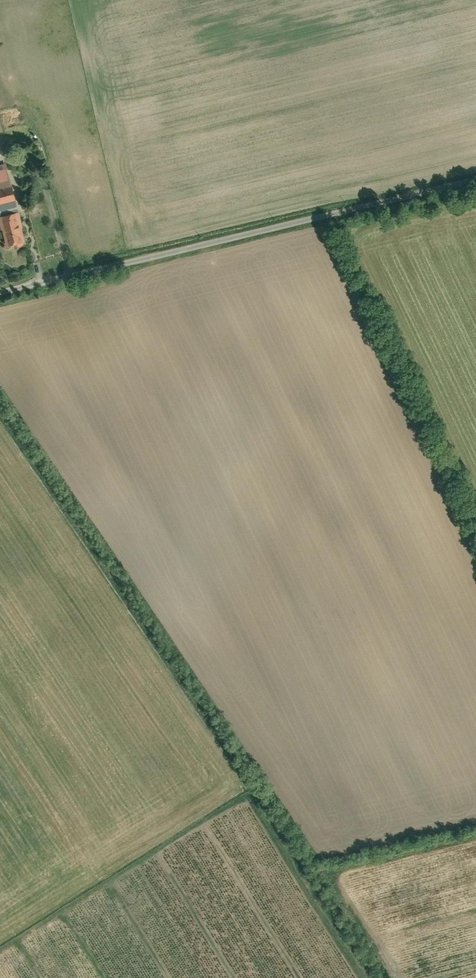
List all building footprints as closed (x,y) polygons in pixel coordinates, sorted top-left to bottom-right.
[(12,186),(5,163),(0,165),(0,189),(12,186)] [(0,189),(0,203),(15,198),(12,186),(0,189)] [(0,204),(0,217),(1,217),(18,212),(15,200),(0,204)] [(18,212),(1,217),(8,244),(26,239),(18,212)]
